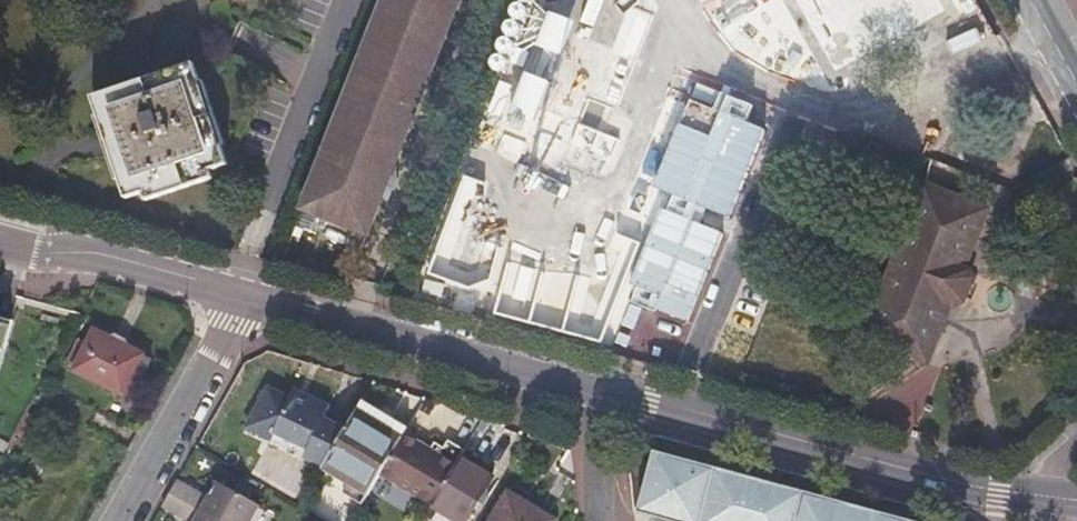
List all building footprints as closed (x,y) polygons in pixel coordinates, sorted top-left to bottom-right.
[(365,237),(459,0),(385,0),(300,212),(365,237)] [(126,188),(132,207),(150,201),(148,196),(204,177),(206,181),(224,175),(187,60),(169,66),(170,70),(114,89),(112,85),(95,90),(101,108),(94,111),(119,190),(126,188)] [(668,187),(679,150),(596,124),(592,137),(604,141),(597,165),(668,187)] [(736,229),(757,172),(720,158),(700,215),(736,229)] [(929,191),(859,346),(928,371),(947,318),(963,310),(971,297),(974,281),(965,273),(989,212),(929,191)] [(651,241),(594,220),(581,255),(663,286),(695,201),(669,192),(651,241)] [(510,231),(492,253),(502,261),(520,239),(510,231)] [(15,321),(0,317),(0,377),(15,321)] [(75,369),(124,393),(144,354),(96,330),(75,369)] [(322,467),(344,432),(322,420),(329,408),(314,400),(311,406),(290,395),(288,400),(267,389),(257,406),(259,407),(247,429),(272,441),(276,436),(307,451),(303,457),(322,467)] [(403,435),(407,428),(363,400),(344,432),(322,467),(368,494),(379,475),(403,435)] [(488,420),(473,447),(487,454),(501,428),(488,420)] [(431,505),(455,466),(403,435),(379,475),(431,506),(431,505)] [(656,452),(638,511),(674,520),(913,520),(656,452)] [(459,458),(455,466),(431,505),(459,520),(467,520),(493,478),(459,458)] [(177,481),(171,492),(222,520),(251,520),(260,504),(221,480),(210,499),(177,481)] [(171,492),(165,503),(162,507),(187,520),(222,520),(171,492)] [(553,520),(509,494),(492,520),(552,520),(553,520)] [(431,505),(431,506),(424,518),(429,520),(459,520),(431,505)]
